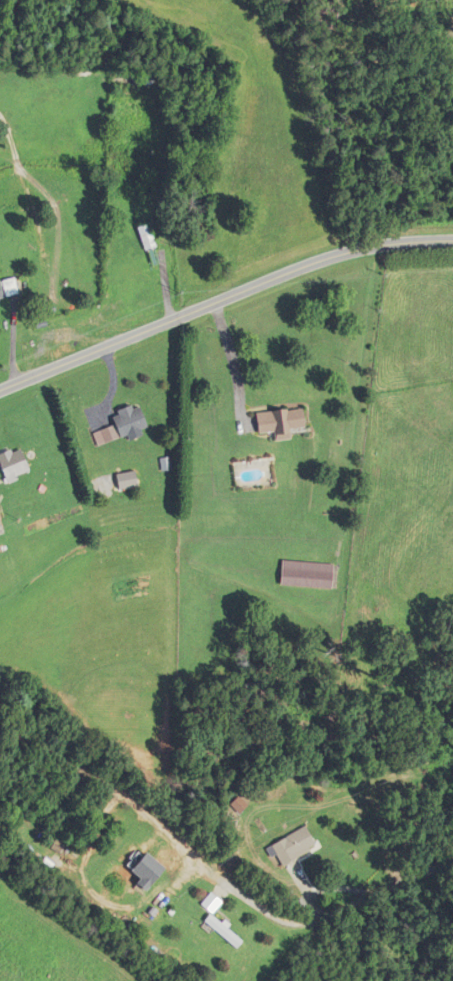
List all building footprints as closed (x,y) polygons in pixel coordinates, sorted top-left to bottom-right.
[(130,230),(139,253),(154,247),(145,224),(130,230)] [(10,299),(6,279),(0,280),(0,301),(10,299)] [(104,417),(114,439),(145,426),(135,404),(104,417)] [(299,434),(299,411),(252,412),(253,435),(299,434)] [(30,470),(17,447),(0,456),(0,475),(5,484),(30,470)] [(277,588),(329,590),(330,564),(277,563),(277,588)] [(268,846),(278,866),(316,848),(305,828),(268,846)] [(214,904),(207,896),(197,903),(204,912),(214,904)] [(231,948),(237,939),(203,916),(197,924),(231,948)]
